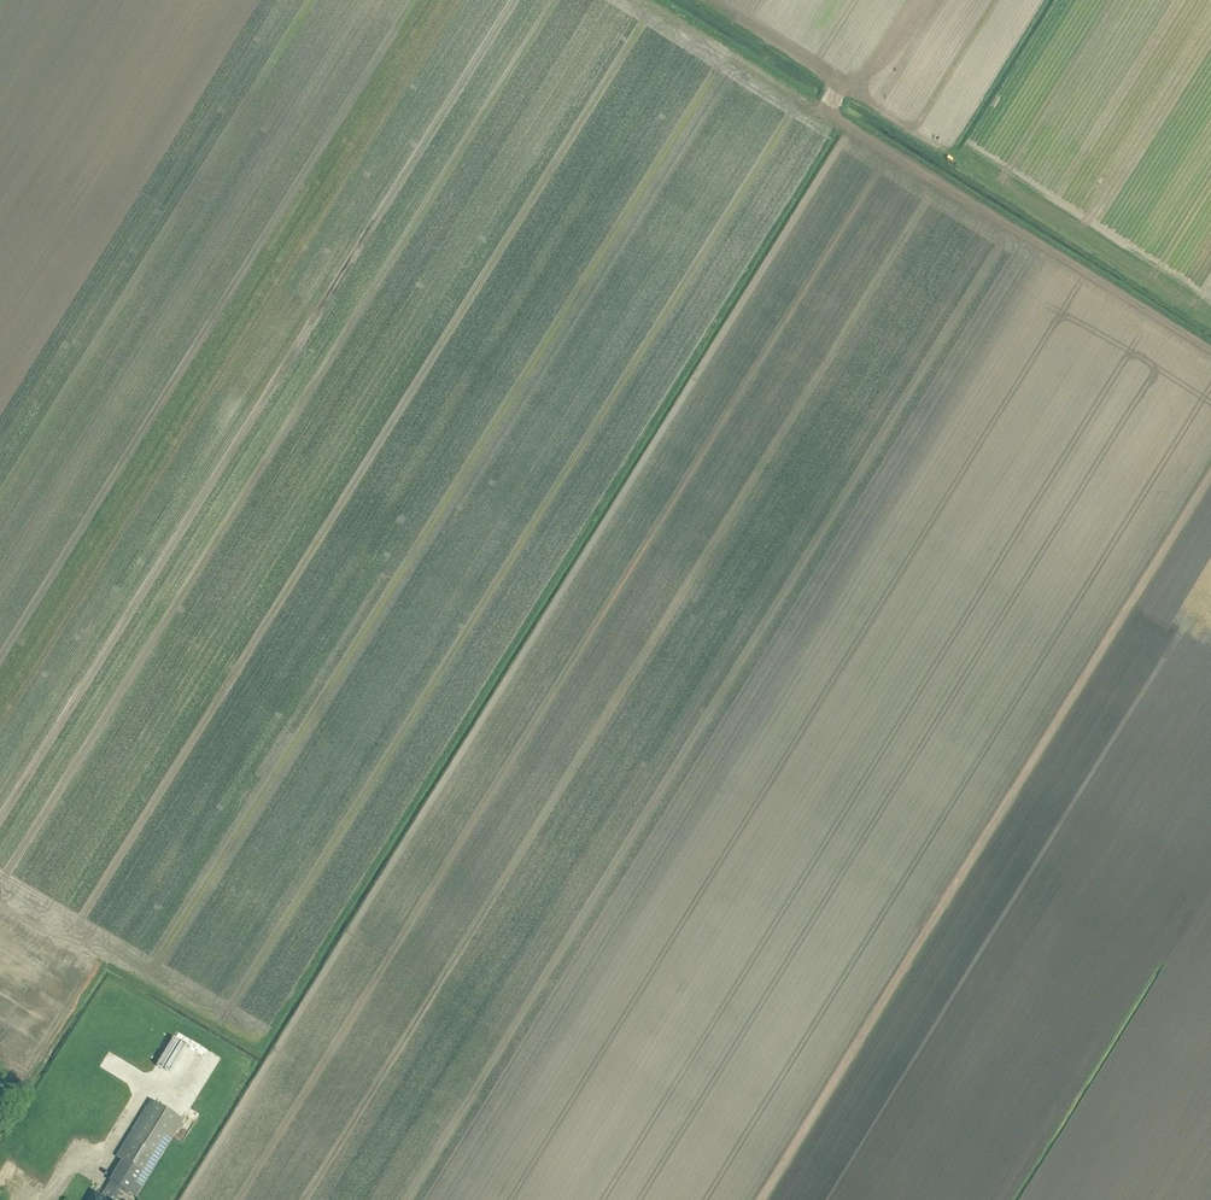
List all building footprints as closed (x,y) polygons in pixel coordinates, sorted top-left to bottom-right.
[(8,996),(2,990),(0,992),(0,1005),(8,996)] [(116,1067),(125,1056),(118,1050),(109,1061),(116,1067)] [(117,1159),(122,1162),(110,1182),(137,1199),(183,1122),(152,1103),(117,1159)]
